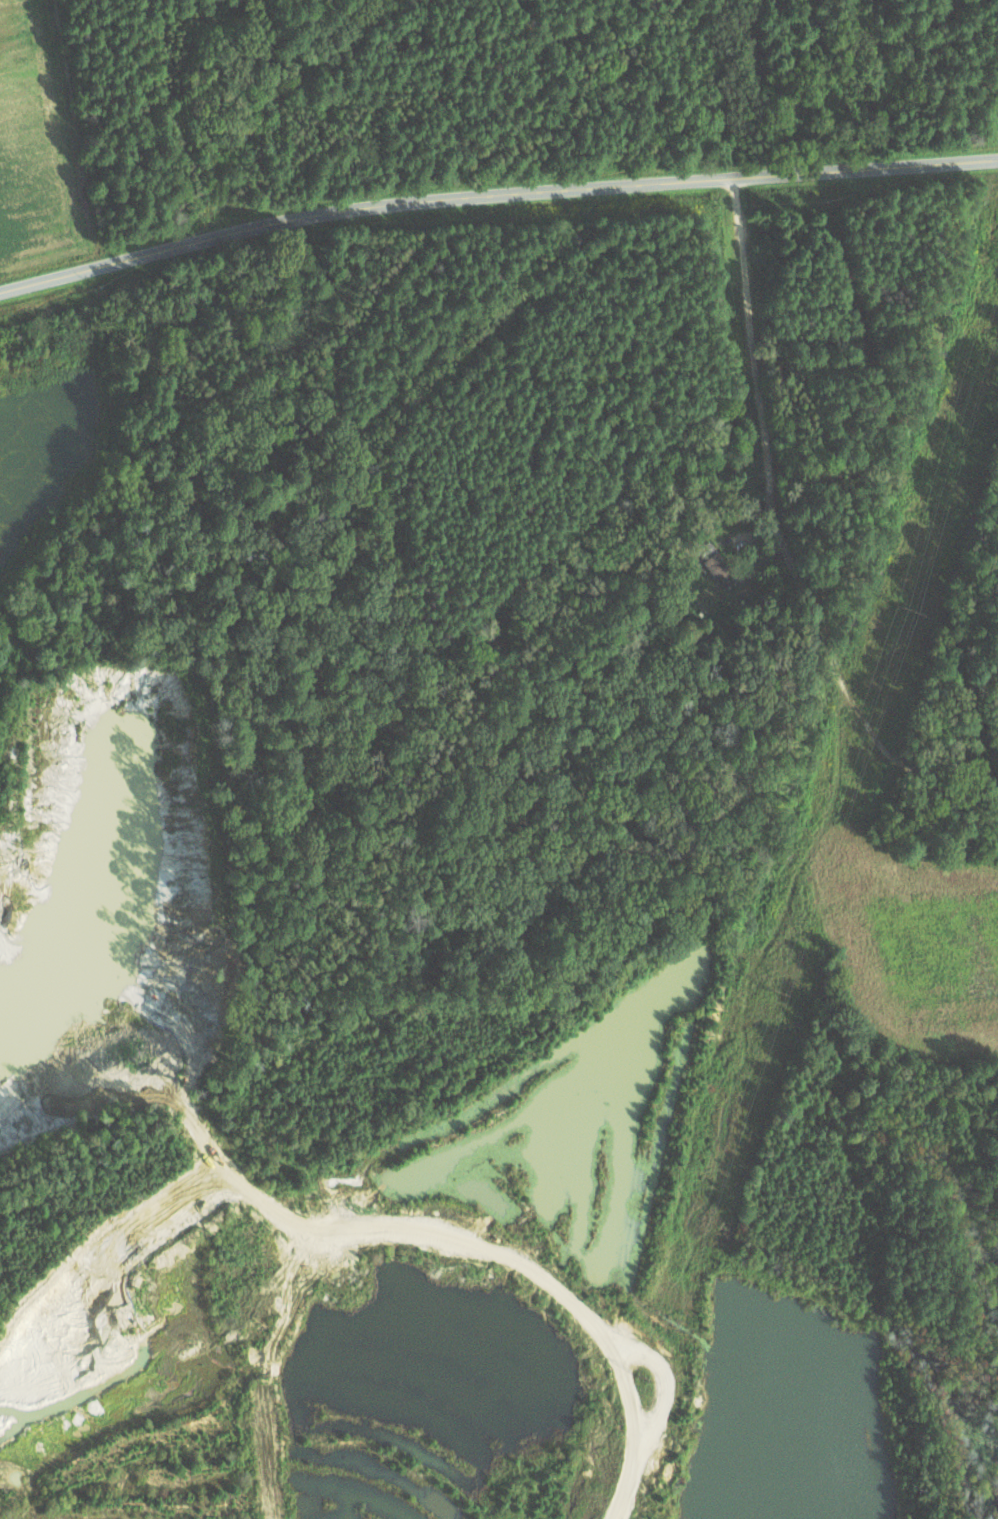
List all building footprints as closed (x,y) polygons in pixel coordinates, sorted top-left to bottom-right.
[(721,586),(736,576),(712,541),(698,551),(721,586)]
